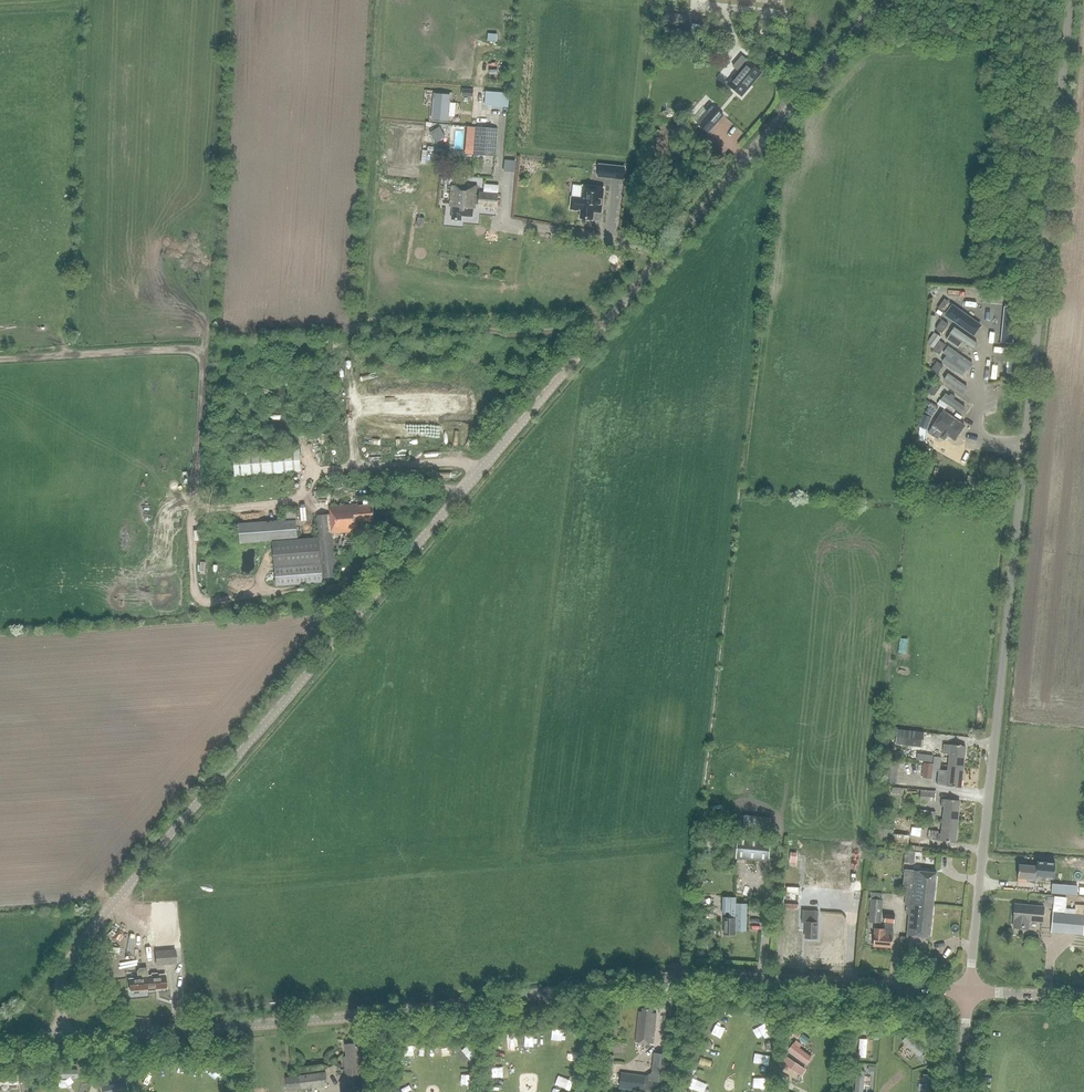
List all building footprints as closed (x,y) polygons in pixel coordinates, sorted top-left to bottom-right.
[(664,22),(687,25),(688,15),(665,12),(664,22)] [(685,39),(686,30),(663,27),(662,36),(685,39)] [(740,63),(735,69),(739,72),(728,84),(742,96),(762,72),(748,61),(743,66),(740,63)] [(484,91),(483,105),(507,106),(508,92),(484,91)] [(434,98),(430,122),(439,123),(440,124),(445,125),(446,124),(447,119),(446,118),(449,100),(434,98)] [(699,124),(708,132),(723,115),(709,103),(704,109),(709,113),(699,124)] [(434,141),(444,136),(438,126),(428,132),(434,141)] [(496,156),(498,128),(475,127),(473,155),(496,156)] [(515,172),(516,161),(505,160),(504,171),(515,172)] [(600,164),(599,171),(598,176),(621,179),(623,166),(600,164)] [(452,219),(461,220),(461,215),(472,216),(473,208),(475,208),(475,204),(478,204),(479,195),(476,195),(477,186),(460,184),(459,186),(452,186),(450,206),(453,206),(452,219)] [(479,191),(479,195),(478,204),(478,207),(497,209),(499,185),(484,184),(484,191),(479,191)] [(601,212),(604,187),(582,185),(580,197),(571,196),(570,209),(581,211),(580,219),(593,220),(594,212),(601,212)] [(944,298),(937,307),(944,312),(951,303),(944,298)] [(944,315),(973,335),(981,325),(952,305),(944,315)] [(935,328),(941,333),(948,323),(942,319),(935,328)] [(954,328),(947,338),(959,347),(962,342),(973,349),(977,344),(954,328)] [(933,348),(940,337),(933,332),(926,343),(933,348)] [(939,340),(933,350),(939,354),(946,345),(939,340)] [(948,346),(944,352),(947,355),(942,361),(963,376),(972,363),(948,346)] [(936,375),(943,366),(936,361),(930,370),(936,375)] [(967,387),(947,374),(944,379),(963,392),(967,387)] [(934,382),(928,391),(934,396),(940,386),(934,382)] [(965,406),(946,392),(938,403),(945,408),(948,404),(960,413),(965,406)] [(925,412),(931,417),(937,407),(931,403),(925,412)] [(966,425),(943,409),(933,425),(943,431),(940,435),(945,438),(947,435),(955,440),(966,425)] [(927,430),(932,417),(922,414),(918,426),(927,430)] [(299,448),(233,453),(234,476),(301,471),(299,448)] [(981,478),(968,475),(965,488),(979,491),(981,478)] [(319,540),(273,544),(275,567),(277,585),(322,581),(322,578),(336,577),(333,548),(355,547),(353,531),(360,530),(360,522),(374,521),(373,505),(358,506),(358,505),(330,507),(330,515),(317,516),(319,540)] [(238,522),(240,543),(298,539),(296,508),(282,509),(283,519),(238,522)] [(899,627),(897,652),(906,653),(907,638),(906,638),(906,627),(899,627)] [(897,729),(895,744),(923,747),(924,732),(897,729)] [(949,765),(963,767),(965,746),(944,744),(943,753),(950,754),(949,765)] [(918,762),(933,763),(940,764),(941,757),(918,755),(918,762)] [(881,781),(896,783),(899,763),(884,761),(881,781)] [(932,763),(924,763),(923,772),(931,773),(932,763)] [(961,787),(963,767),(949,765),(946,786),(961,787)] [(920,799),(934,800),(935,793),(920,792),(920,799)] [(940,806),(944,806),(943,820),(957,821),(959,800),(941,798),(940,806)] [(888,807),(885,806),(876,805),(875,814),(887,815),(888,807)] [(919,817),(934,819),(935,811),(920,810),(919,817)] [(934,819),(919,817),(919,820),(927,821),(927,825),(934,825),(934,819)] [(879,819),(876,839),(898,842),(899,834),(893,833),(894,828),(895,828),(896,821),(879,819)] [(955,842),(957,821),(943,820),(942,833),(938,832),(938,831),(929,830),(928,839),(955,842)] [(735,859),(768,862),(771,839),(737,835),(735,859)] [(1054,878),(1055,863),(1037,861),(1037,866),(1019,864),(1018,878),(1028,879),(1028,881),(1036,881),(1036,877),(1054,878)] [(933,904),(936,873),(913,871),(904,870),(903,886),(907,886),(905,905),(906,905),(907,905),(907,904),(910,904),(910,901),(933,904)] [(868,922),(880,923),(883,899),(881,899),(882,893),(870,892),(870,899),(868,922)] [(736,903),(737,897),(723,896),(722,911),(729,912),(729,918),(725,918),(724,934),(735,934),(735,930),(747,931),(748,903),(736,903)] [(1051,932),(1083,935),(1083,905),(1076,905),(1075,909),(1066,908),(1067,897),(1054,896),(1051,932)] [(819,907),(831,907),(832,899),(819,898),(819,907)] [(907,905),(906,905),(906,913),(909,914),(907,934),(930,937),(933,904),(910,901),(910,904),(907,904),(907,905)] [(157,945),(178,943),(175,902),(154,904),(157,945)] [(1043,922),(1044,906),(1015,904),(1014,920),(1014,927),(1029,928),(1029,921),(1043,922)] [(694,916),(713,918),(714,907),(695,906),(694,916)] [(816,938),(817,923),(818,911),(803,910),(802,922),(807,922),(806,938),(816,938)] [(893,922),(894,914),(884,913),(884,921),(885,921),(884,928),(874,928),(873,946),(892,947),(893,929),(892,929),(892,922),(893,922)] [(918,961),(919,949),(907,948),(906,960),(918,961)] [(154,965),(175,963),(174,956),(154,957),(154,965)] [(137,973),(137,978),(129,979),(130,990),(149,989),(148,983),(166,981),(165,973),(147,974),(147,970),(139,970),(137,973)] [(653,1044),(656,1014),(652,1013),(653,1009),(643,1008),(642,1012),(639,1012),(636,1042),(653,1044)] [(797,1039),(800,1034),(796,1031),(792,1035),(797,1039)] [(918,1056),(925,1050),(908,1032),(901,1039),(918,1056)] [(858,1056),(867,1056),(867,1038),(858,1038),(858,1056)] [(813,1054),(793,1040),(787,1049),(806,1063),(813,1054)] [(346,1085),(361,1084),(359,1068),(360,1068),(358,1047),(355,1047),(355,1043),(345,1044),(347,1056),(343,1057),(346,1085)] [(404,1056),(416,1056),(416,1045),(404,1045),(404,1056)] [(799,1075),(807,1065),(788,1051),(780,1061),(799,1075)] [(619,1089),(646,1091),(662,1091),(667,1055),(654,1053),(652,1071),(645,1075),(621,1072),(619,1089)] [(864,1070),(855,1070),(854,1091),(863,1091),(864,1070)] [(287,1091),(327,1086),(325,1071),(285,1077),(287,1091)] [(572,1086),(574,1077),(563,1074),(560,1083),(572,1086)] [(99,1087),(101,1091),(112,1091),(123,1089),(121,1082),(99,1087)]
